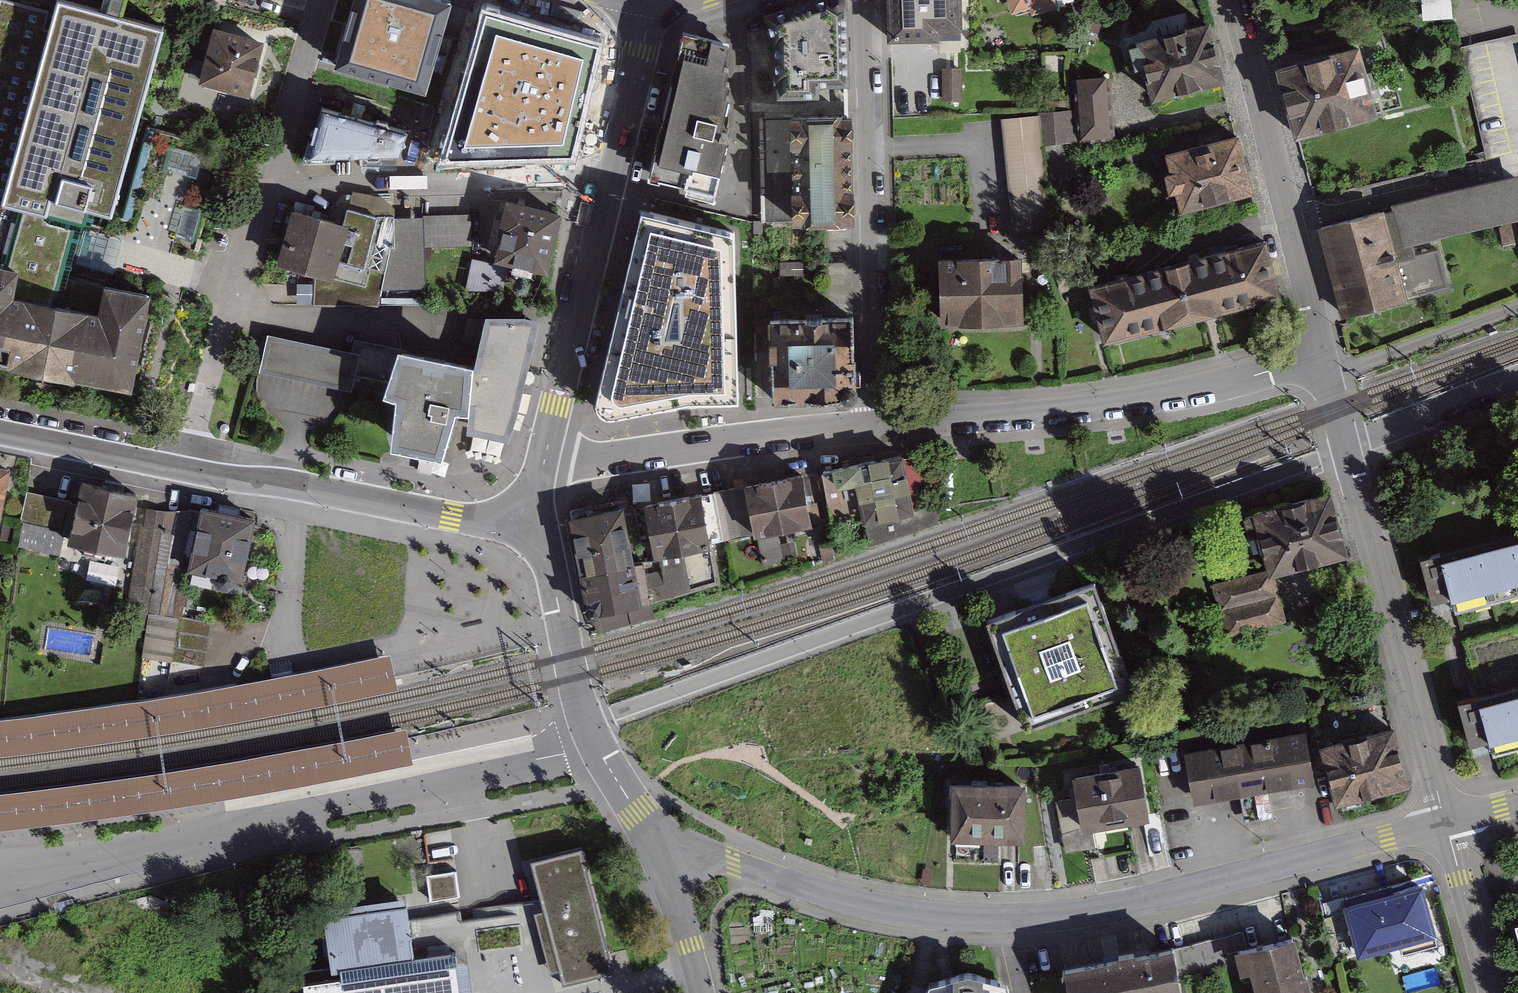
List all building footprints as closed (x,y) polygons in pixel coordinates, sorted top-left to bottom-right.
[(7,0),(1,0),(0,4),(0,265),(38,274),(31,302),(110,323),(119,286),(121,278),(78,267),(82,253),(89,225),(118,233),(173,20),(96,0),(59,0),(56,12),(7,0)] [(317,79),(431,110),(454,41),(459,39),(467,11),(473,12),(476,0),(340,0),(317,79)] [(767,15),(775,44),(777,93),(816,93),(816,82),(847,81),(844,0),(815,0),(767,15)] [(892,43),(984,44),(981,0),(892,0),(892,43)] [(1053,2),(1060,0),(1004,0),(1009,16),(1026,11),(1029,19),(1055,10),(1053,2)] [(514,76),(531,12),(493,2),(476,66),(514,76)] [(592,27),(551,19),(536,79),(589,92),(601,47),(592,27)] [(1222,79),(1209,26),(1139,43),(1153,97),(1222,79)] [(279,42),(218,28),(205,83),(265,98),(279,42)] [(729,41),(695,33),(658,178),(713,192),(728,134),(719,131),(732,80),(720,77),(729,41)] [(1367,52),(1283,70),(1298,139),(1382,121),(1367,52)] [(959,72),(939,72),(940,100),(959,100),(959,72)] [(1076,109),(1079,140),(1113,137),(1107,78),(1074,81),(1076,109)] [(567,170),(583,111),(469,85),(445,156),(487,157),(489,164),(522,173),(526,162),(567,170)] [(321,109),(304,171),(403,169),(412,131),(321,109)] [(1038,112),(1038,117),(1040,144),(1079,140),(1076,109),(1038,112)] [(849,220),(847,116),(765,117),(766,221),(849,220)] [(1038,117),(1005,120),(1013,213),(1046,210),(1040,144),(1038,117)] [(1185,211),(1252,194),(1237,137),(1170,154),(1185,211)] [(1384,205),(1398,257),(1416,252),(1413,240),(1517,215),(1517,170),(1391,200),(1392,203),(1384,205)] [(557,216),(503,202),(498,226),(505,227),(498,257),(544,268),(557,216)] [(1398,257),(1384,205),(1318,223),(1340,313),(1408,296),(1398,257)] [(476,214),(432,216),(432,219),(434,244),(477,243),(476,214)] [(357,231),(296,215),(282,268),(325,279),(343,284),(357,231)] [(343,284),(325,279),(323,305),(386,306),(389,293),(401,248),(402,219),(362,215),(357,231),(343,284)] [(432,219),(402,219),(401,248),(389,293),(437,289),(434,244),(432,219)] [(736,241),(640,220),(594,406),(594,416),(598,422),(603,426),(612,427),(743,408),(736,241)] [(1264,242),(1144,275),(1162,336),(1212,322),(1281,302),(1264,242)] [(1020,324),(1019,258),(943,259),(944,325),(1020,324)] [(509,267),(473,260),(468,286),(507,291),(509,267)] [(0,265),(0,366),(131,406),(157,296),(119,286),(110,323),(31,302),(38,274),(0,265)] [(1144,275),(1094,289),(1108,349),(1162,336),(1144,275)] [(853,317),(772,320),(773,397),(854,397),(853,317)] [(512,412),(534,322),(524,320),(469,320),(466,336),(483,345),(479,369),(466,366),(463,402),(474,403),(473,427),(505,433),(512,412)] [(351,373),(356,354),(270,338),(262,368),(348,387),(351,373)] [(463,402),(466,366),(357,342),(356,354),(351,373),(390,383),(391,389),(404,392),(400,403),(396,439),(405,441),(406,450),(420,455),(419,468),(429,471),(434,455),(451,403),(463,402)] [(900,457),(838,469),(841,485),(855,482),(862,517),(870,545),(939,523),(939,505),(911,511),(900,457)] [(21,468),(0,465),(0,543),(9,540),(21,468)] [(841,485),(838,469),(823,471),(834,523),(862,517),(855,482),(841,485)] [(126,557),(139,488),(84,476),(71,544),(126,557)] [(803,476),(754,485),(764,539),(813,529),(803,476)] [(1327,482),(1242,508),(1262,576),(1348,551),(1327,482)] [(665,554),(657,556),(664,586),(759,572),(752,541),(764,539),(754,485),(653,502),(665,554)] [(573,505),(587,570),(650,557),(636,492),(573,505)] [(74,501),(32,493),(23,545),(64,554),(74,501)] [(186,577),(201,508),(153,502),(131,619),(158,623),(164,602),(179,607),(186,577)] [(256,520),(201,508),(186,577),(241,589),(256,520)] [(1442,554),(1439,542),(1420,547),(1435,598),(1447,594),(1451,607),(1517,588),(1517,533),(1442,554)] [(599,612),(602,625),(669,607),(664,586),(657,556),(650,557),(587,570),(594,602),(593,609),(599,612)] [(120,585),(124,567),(96,560),(92,578),(120,585)] [(1267,615),(1256,575),(1204,588),(1215,629),(1267,615)] [(1097,583),(983,625),(1024,734),(1138,691),(1097,583)] [(43,746),(130,734),(279,708),(399,685),(390,646),(269,670),(120,696),(39,708),(0,712),(0,751),(43,746)] [(1451,695),(1464,748),(1474,746),(1476,756),(1517,745),(1517,690),(1471,702),(1468,691),(1451,695)] [(78,814),(119,808),(165,802),(208,794),(252,786),(413,755),(409,736),(407,726),(406,723),(332,739),(261,753),(40,786),(0,790),(0,823),(78,814)] [(1411,785),(1397,724),(1322,740),(1336,802),(1411,785)] [(1300,732),(1184,754),(1194,804),(1310,782),(1300,732)] [(1054,791),(1063,854),(1092,850),(1089,826),(1153,816),(1145,762),(1081,772),(1083,787),(1054,791)] [(951,780),(950,836),(1026,837),(1026,780),(951,780)] [(541,899),(562,980),(615,967),(582,840),(530,854),(541,899)] [(458,865),(429,870),(435,902),(464,896),(458,865)] [(1426,952),(1449,945),(1431,881),(1400,889),(1397,881),(1357,892),(1361,905),(1341,910),(1354,959),(1423,940),(1426,952)] [(303,975),(305,992),(460,992),(455,956),(417,962),(412,933),(407,895),(323,906),(332,971),(303,975)] [(1230,949),(1243,992),(1305,992),(1288,933),(1230,949)] [(1181,973),(1230,962),(1225,939),(1175,951),(1181,973)] [(1171,949),(1054,971),(1058,992),(1179,992),(1171,949)] [(1002,983),(975,981),(975,976),(951,974),(928,979),(929,983),(905,988),(903,992),(1005,992),(1002,983)]
